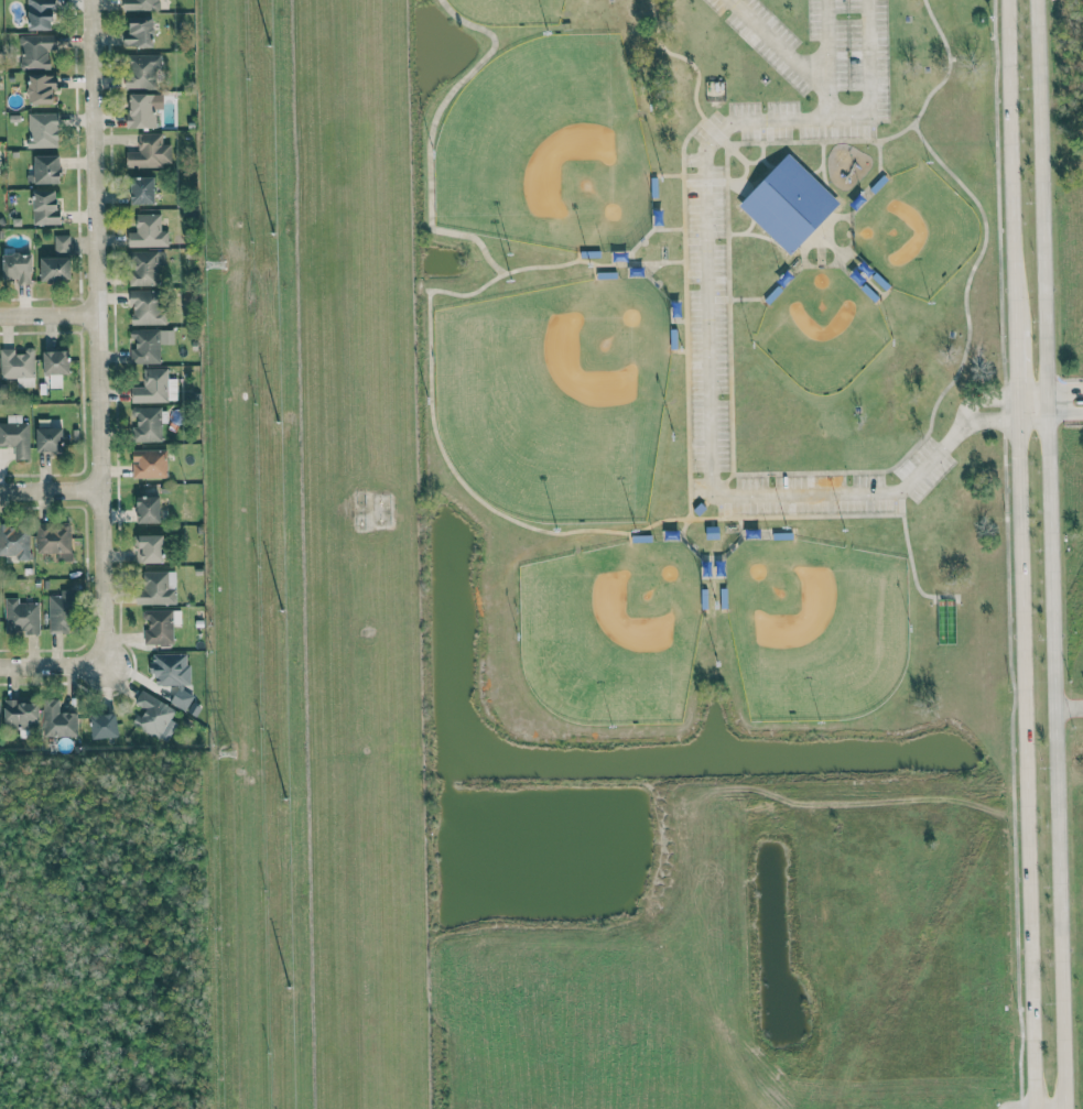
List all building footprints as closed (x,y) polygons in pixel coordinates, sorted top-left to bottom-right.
[(53,29),(53,0),(28,0),(28,30),(53,29)] [(123,11),(159,10),(159,0),(123,0),(123,11)] [(152,47),(153,18),(129,17),(129,33),(124,33),(124,46),(152,47)] [(21,35),(21,69),(50,68),(49,51),(57,51),(56,34),(21,35)] [(160,55),(125,55),(126,89),(155,88),(155,72),(161,72),(160,55)] [(53,103),(53,90),(57,90),(57,74),(28,75),(28,104),(53,103)] [(155,128),(155,109),(162,109),(163,94),(127,93),(127,128),(155,128)] [(58,113),(28,113),(28,147),(58,147),(58,113)] [(171,166),(171,144),(162,144),(162,133),(138,134),(138,152),(126,152),(126,167),(171,166)] [(737,206),(790,255),(839,202),(787,153),(737,206)] [(33,155),(33,175),(26,175),(26,183),(60,183),(59,155),(33,155)] [(154,177),(130,177),(130,205),(154,204),(154,177)] [(58,224),(58,190),(33,191),(33,225),(58,224)] [(168,246),(168,230),(161,230),(161,213),(136,214),(136,232),(128,232),(128,247),(168,246)] [(70,235),(54,235),(54,256),(71,256),(70,235)] [(165,252),(129,251),(129,285),(158,286),(159,262),(165,262),(165,252)] [(2,254),(2,279),(18,278),(18,283),(32,283),(31,253),(2,254)] [(40,280),(70,282),(71,258),(41,257),(40,280)] [(131,325),(164,324),(163,290),(130,291),(131,325)] [(132,364),(160,363),(160,344),(173,344),(173,329),(132,330),(132,364)] [(0,378),(16,378),(17,387),(34,387),(34,350),(16,351),(16,349),(0,349),(0,358),(0,378)] [(69,374),(69,351),(43,351),(43,375),(49,375),(50,388),(61,387),(61,374),(69,374)] [(176,379),(168,379),(168,368),(143,368),(143,386),(131,386),(131,402),(176,402),(176,379)] [(161,407),(133,407),(134,426),(132,426),(132,442),(161,441),(161,407)] [(30,459),(29,422),(21,422),(21,414),(7,415),(7,422),(0,422),(0,446),(14,446),(14,459),(30,459)] [(36,428),(36,453),(62,453),(62,428),(36,428)] [(166,450),(132,450),(132,478),(166,477),(166,450)] [(137,523),(160,522),(159,496),(136,496),(137,523)] [(70,561),(71,523),(37,522),(36,552),(57,553),(57,560),(70,561)] [(16,556),(16,560),(30,560),(29,524),(0,525),(0,556),(16,556)] [(162,535),(134,535),(135,563),(163,562),(162,535)] [(176,604),(175,571),(138,571),(138,604),(176,604)] [(48,595),(49,633),(72,632),(71,590),(60,590),(60,595),(48,595)] [(39,602),(18,602),(18,598),(5,597),(4,632),(22,633),(22,634),(39,634),(39,602)] [(180,626),(180,610),(142,609),(142,619),(146,619),(145,643),(173,644),(173,625),(180,626)] [(186,654),(151,653),(151,677),(157,677),(157,684),(190,685),(190,663),(186,663),(186,654)] [(193,692),(177,687),(171,705),(187,710),(193,692)] [(176,710),(141,690),(134,702),(143,708),(134,724),(166,743),(177,723),(170,719),(176,710)] [(43,736),(77,737),(77,712),(58,712),(59,699),(43,699),(43,736)] [(38,729),(38,701),(4,701),(4,728),(20,728),(20,737),(28,737),(28,729),(38,729)] [(90,714),(91,738),(117,737),(116,713),(90,714)]
